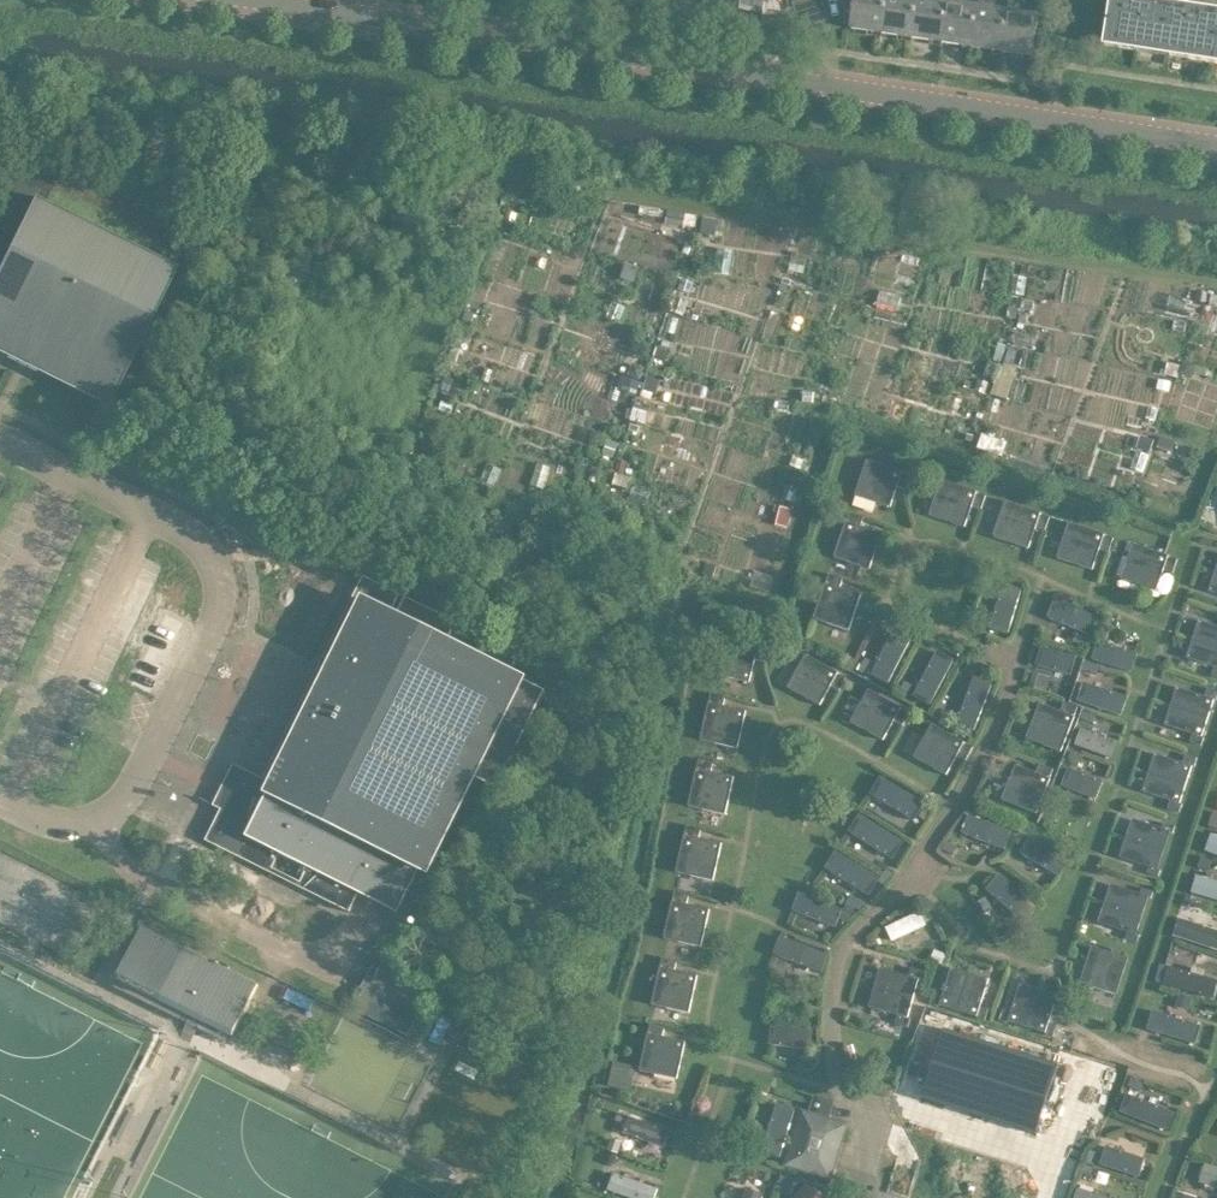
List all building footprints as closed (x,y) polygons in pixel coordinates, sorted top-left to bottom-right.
[(760,11),(762,0),(718,0),(718,4),(760,11)] [(880,30),(885,0),(853,0),(849,25),(880,30)] [(910,35),(915,0),(885,0),(880,30),(910,35)] [(940,40),(946,0),(915,0),(910,35),(940,40)] [(970,44),(976,2),(962,0),(946,0),(940,40),(970,44)] [(1211,7),(1169,0),(1108,0),(1101,43),(1216,61),(1216,7),(1211,7)] [(970,44),(999,49),(1006,7),(976,2),(970,44)] [(798,26),(828,16),(824,3),(794,12),(798,26)] [(1006,7),(999,49),(1030,54),(1037,12),(1006,7)] [(31,195),(143,251),(162,214),(20,144),(0,184),(0,258),(31,195)] [(33,369),(106,405),(174,266),(143,251),(31,195),(0,258),(0,353),(2,353),(0,357),(0,359),(31,374),(33,369)] [(853,493),(888,505),(895,484),(904,487),(909,473),(900,470),(900,469),(865,457),(853,493)] [(939,477),(927,512),(963,524),(970,503),(979,506),(983,493),(974,490),(975,489),(939,477)] [(991,534),(1027,546),(1034,525),(1043,528),(1047,514),(1038,511),(1039,510),(1003,498),(991,534)] [(832,554),(868,566),(880,531),(859,524),(862,514),(848,510),(845,519),(844,519),(832,554)] [(1055,555),(1090,567),(1097,546),(1107,549),(1111,536),(1102,533),(1102,532),(1067,520),(1055,555)] [(1119,577),(1154,588),(1161,568),(1170,571),(1175,557),(1166,554),(1166,553),(1131,541),(1119,577)] [(1206,589),(1216,592),(1216,556),(1206,589)] [(811,616),(847,627),(859,592),(838,585),(841,576),(827,571),(824,580),(823,580),(811,616)] [(526,675),(445,635),(454,619),(361,574),(261,776),(232,761),(211,802),(219,806),(203,838),(347,910),(357,891),(380,902),(396,910),(417,868),(428,873),(476,776),(495,786),(544,688),(524,678),(526,675)] [(990,629),(1009,634),(1022,582),(1004,577),(990,629)] [(1088,636),(1096,618),(1047,597),(1040,615),(1088,636)] [(1216,675),(1216,624),(1197,618),(1184,655),(1212,664),(1209,673),(1216,675)] [(893,628),(870,675),(887,684),(911,637),(893,628)] [(710,671),(748,679),(753,656),(762,658),(765,644),(756,642),(719,633),(710,671)] [(1139,657),(1090,638),(1083,656),(1132,675),(1139,657)] [(1072,679),(1079,661),(1030,642),(1023,660),(1072,679)] [(953,657),(936,649),(913,696),(930,705),(953,657)] [(844,675),(836,670),(803,651),(785,684),(818,702),(829,683),(837,688),(844,675)] [(975,678),(956,728),(975,735),(993,685),(975,678)] [(1122,720),(1129,702),(1079,684),(1073,702),(1122,720)] [(1201,736),(1199,735),(1212,696),(1214,696),(1216,689),(1205,685),(1203,694),(1174,684),(1162,722),(1190,731),(1187,739),(1198,743),(1201,736)] [(848,719),(881,737),(892,718),(900,722),(907,710),(899,705),(899,704),(866,686),(848,719)] [(744,708),(721,703),(723,693),(709,690),(707,699),(706,699),(698,737),(735,745),(744,708)] [(1024,735),(1059,749),(1072,714),(1052,706),(1056,697),(1042,692),(1039,701),(1038,700),(1024,735)] [(962,740),(962,739),(929,721),(911,754),(944,772),(955,753),(963,757),(970,745),(962,740)] [(1125,740),(1075,722),(1068,740),(1118,758),(1125,740)] [(1168,798),(1165,806),(1176,810),(1179,803),(1177,802),(1190,762),(1192,763),(1194,756),(1183,752),(1180,760),(1152,751),(1140,788),(1168,798)] [(1048,776),(1028,768),(1031,759),(1018,753),(1014,762),(1013,762),(999,797),(1034,811),(1048,776)] [(686,803),(723,811),(732,774),(709,769),(711,759),(697,756),(695,765),(694,765),(686,803)] [(1104,778),(1067,765),(1060,783),(1098,796),(1104,778)] [(929,805),(879,774),(863,804),(913,832),(929,805)] [(1048,797),(1041,815),(1090,834),(1097,816),(1048,797)] [(847,833),(892,860),(902,844),(857,816),(847,833)] [(1008,851),(1014,833),(964,817),(958,835),(1008,851)] [(1158,867),(1154,866),(1166,830),(1170,831),(1172,824),(1161,820),(1159,827),(1130,818),(1118,854),(1147,864),(1144,870),(1155,874),(1158,867)] [(682,832),(673,869),(711,878),(720,840),(696,835),(699,826),(685,822),(682,832)] [(1216,851),(1216,831),(1206,827),(1200,845),(1216,851)] [(1071,863),(1026,836),(1016,852),(1061,880),(1071,863)] [(878,880),(832,853),(822,869),(868,897),(878,880)] [(1185,888),(1216,899),(1216,879),(1191,870),(1185,888)] [(997,877),(985,892),(1025,926),(1038,911),(997,877)] [(1123,934),(1134,938),(1136,931),(1133,930),(1145,894),(1148,895),(1151,888),(1140,884),(1137,891),(1109,882),(1097,918),(1125,928),(1123,934)] [(659,935),(696,944),(705,906),(682,901),(684,892),(670,889),(668,898),(667,898),(659,935)] [(789,912),(839,932),(846,914),(797,894),(789,912)] [(234,1028),(256,982),(226,968),(228,964),(214,958),(212,961),(140,925),(117,970),(119,972),(120,970),(161,990),(160,992),(161,993),(162,990),(233,1026),(232,1028),(234,1028)] [(819,975),(826,957),(776,939),(770,957),(819,975)] [(1090,945),(1078,980),(1116,992),(1127,956),(1090,945)] [(672,968),(674,958),(660,955),(657,964),(649,1002),(686,1010),(695,973),(672,968)] [(367,990),(358,1009),(398,1029),(405,1033),(420,1004),(427,992),(433,980),(384,956),(379,967),(372,964),(360,986),(367,990)] [(907,973),(878,965),(867,1005),(896,1013),(893,1021),(907,1025),(910,1013),(907,1013),(917,977),(920,978),(922,968),(909,964),(907,973)] [(974,1016),(981,1018),(984,1007),(977,1005),(986,976),(950,964),(941,993),(934,991),(930,1002),(937,1005),(938,1001),(975,1013),(974,1016)] [(1043,1029),(1042,1032),(1049,1034),(1053,1023),(1046,1021),(1055,992),(1018,981),(1009,1009),(1002,1007),(999,1019),(1006,1021),(1007,1017),(1043,1029)] [(767,983),(764,1002),(815,1012),(819,994),(767,983)] [(1144,1026),(1194,1044),(1201,1026),(1151,1008),(1144,1026)] [(452,1019),(446,1032),(458,1038),(465,1025),(452,1019)] [(684,1039),(661,1034),(663,1025),(649,1021),(647,1031),(638,1068),(676,1077),(684,1039)] [(818,1032),(766,1022),(762,1041),(814,1051),(818,1032)] [(942,1026),(920,1095),(1035,1131),(1057,1062),(942,1026)] [(635,1063),(613,1058),(607,1081),(629,1086),(635,1063)] [(781,1165),(827,1179),(844,1123),(825,1118),(830,1101),(811,1096),(806,1112),(798,1110),(781,1165)] [(1164,1132),(1170,1113),(1120,1096),(1114,1114),(1164,1132)] [(771,1099),(756,1150),(775,1155),(789,1104),(771,1099)] [(609,1137),(606,1147),(617,1151),(621,1141),(609,1137)] [(1153,1161),(1103,1144),(1097,1162),(1147,1180),(1153,1161)] [(607,1149),(603,1159),(611,1162),(614,1152),(607,1149)] [(1202,1162),(1195,1180),(1216,1188),(1216,1168),(1202,1162)] [(805,1180),(788,1197),(824,1197),(805,1180)]
